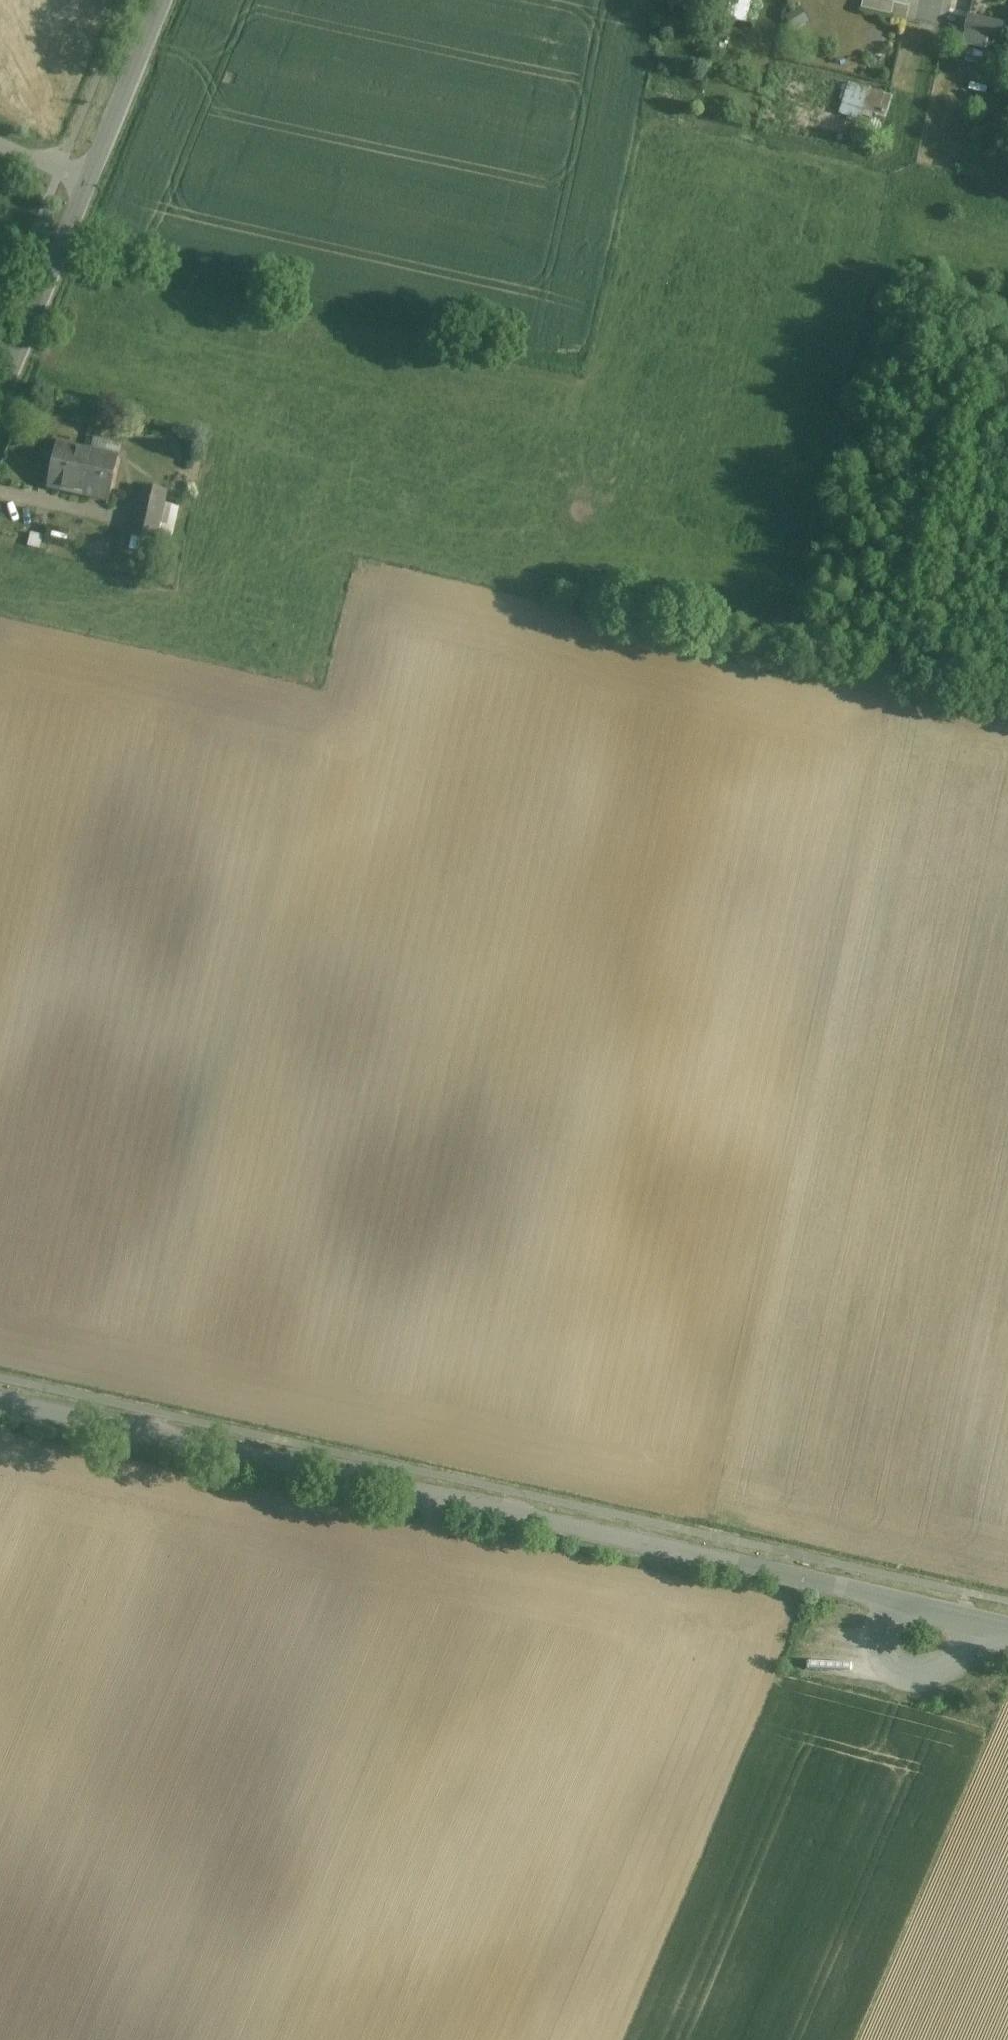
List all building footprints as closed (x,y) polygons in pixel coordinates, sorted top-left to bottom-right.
[(746,22),(751,0),(729,0),(725,18),(746,22)] [(879,0),(863,0),(861,10),(891,16),(894,3),(879,0)] [(1001,26),(968,19),(965,33),(988,38),(998,40),(1001,26)] [(988,38),(965,33),(962,46),(985,51),(988,38)] [(57,448),(48,490),(109,503),(118,461),(57,448)] [(168,493),(140,487),(129,537),(157,543),(168,493)]
